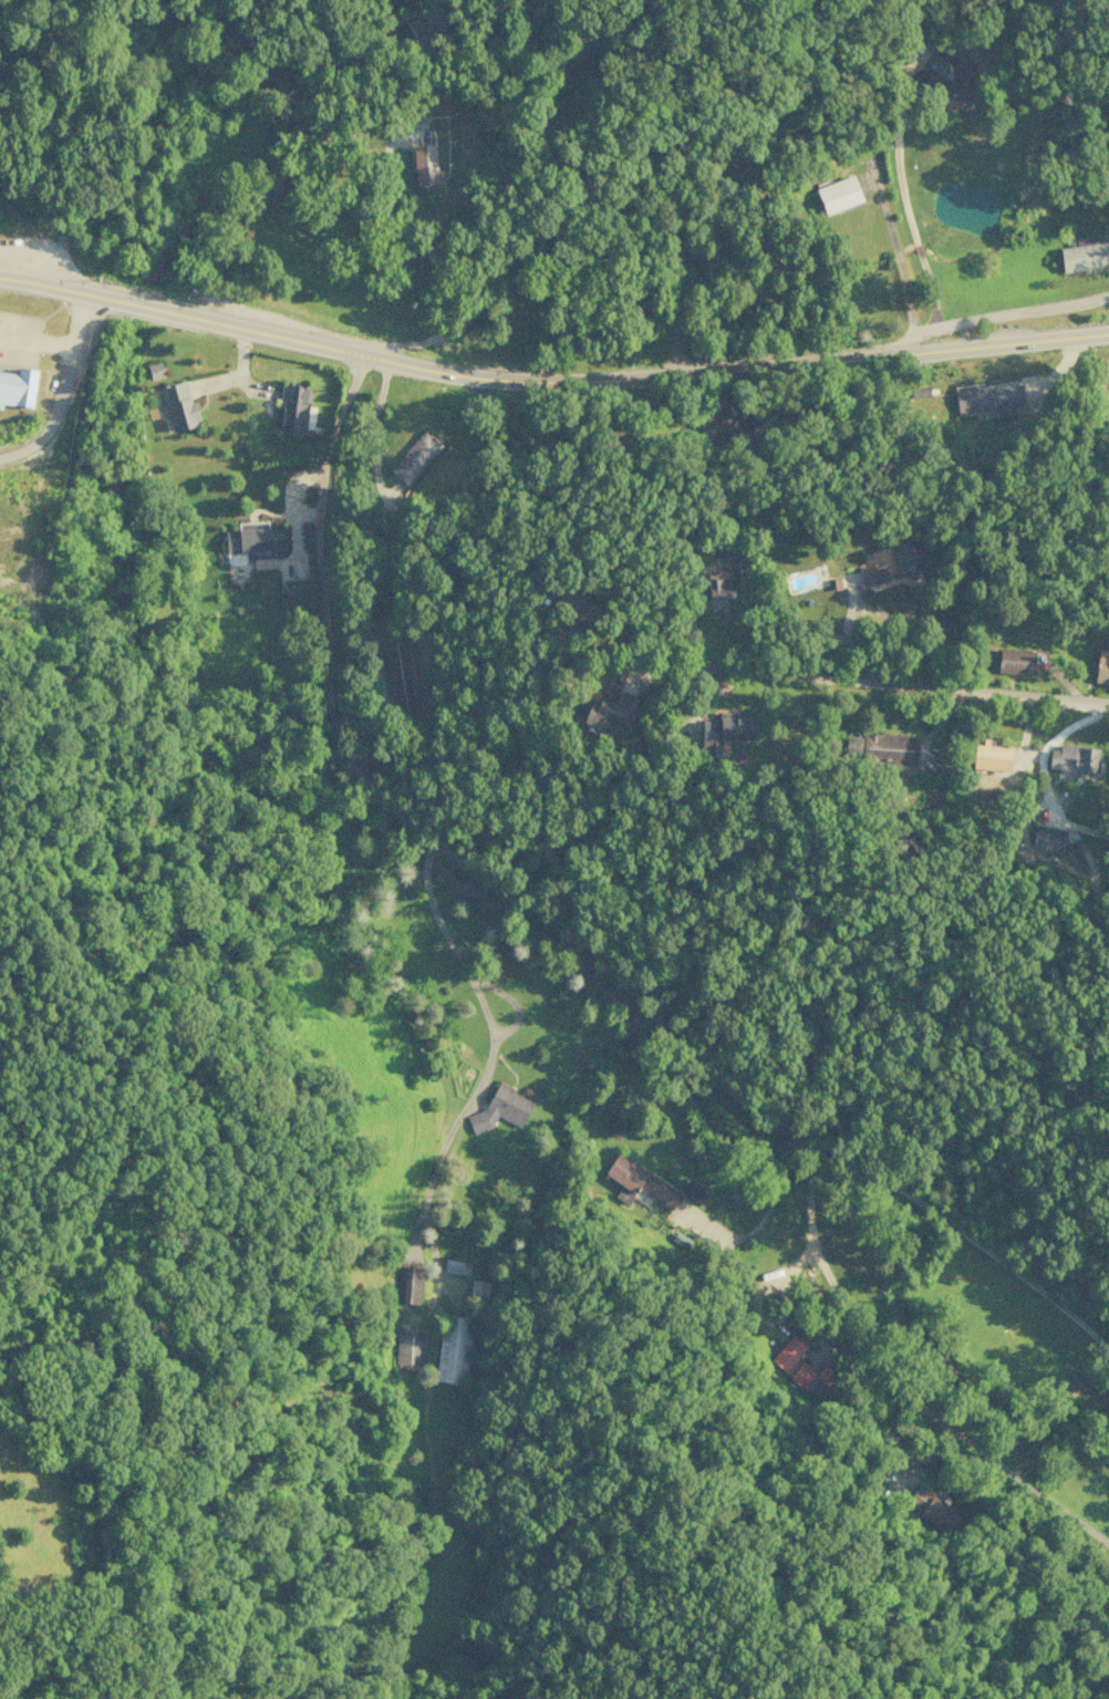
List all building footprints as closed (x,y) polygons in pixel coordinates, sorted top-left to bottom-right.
[(972,60),(954,60),(954,80),(936,81),(937,110),(973,109),(972,60)] [(412,146),(414,185),(436,185),(434,145),(412,146)] [(823,215),(861,203),(852,175),(815,188),(823,215)] [(1095,243),(1094,235),(1072,238),(1073,247),(1059,248),(1061,271),(1108,266),(1108,242),(1095,243)] [(163,376),(160,363),(146,366),(150,380),(163,376)] [(36,370),(17,368),(16,373),(0,371),(0,409),(1,404),(32,408),(36,370)] [(157,387),(163,417),(170,415),(173,431),(199,426),(194,401),(190,402),(186,381),(157,387)] [(1021,383),(983,388),(982,383),(953,387),(956,416),(993,411),(994,418),(1013,416),(1012,407),(1023,405),(1021,383)] [(310,388),(282,384),(278,412),(275,412),(274,421),(279,422),(278,431),(304,435),(310,388)] [(405,485),(442,446),(425,430),(388,469),(405,485)] [(225,554),(243,552),(244,559),(274,557),(273,550),(282,549),(280,528),(267,529),(266,521),(236,523),(237,531),(223,532),(225,554)] [(733,611),(730,576),(705,579),(708,614),(733,611)] [(282,580),(284,600),(306,597),(304,578),(282,580)] [(598,604),(583,604),(583,580),(562,581),(563,622),(599,621),(598,604)] [(415,709),(405,640),(383,643),(393,712),(415,709)] [(1033,651),(999,647),(996,671),(1031,675),(1033,651)] [(1096,650),(1094,683),(1108,683),(1108,651),(1096,650)] [(636,697),(620,691),(615,705),(590,697),(582,723),(623,736),(636,697)] [(754,741),(755,713),(718,712),(718,721),(702,720),(701,757),(719,757),(720,740),(754,741)] [(915,735),(861,733),(861,736),(844,736),(844,761),(914,763),(915,735)] [(971,769),(1009,771),(1010,748),(992,747),(992,739),(981,739),(980,745),(972,745),(971,769)] [(1047,769),(1095,773),(1097,748),(1058,744),(1058,750),(1049,750),(1047,769)] [(1061,854),(1066,830),(1035,824),(1030,847),(1061,854)] [(534,1100),(494,1080),(470,1130),(484,1137),(495,1115),(520,1127),(534,1100)] [(670,1241),(686,1250),(691,1240),(675,1231),(670,1241)] [(466,1277),(469,1263),(445,1259),(443,1272),(466,1277)] [(419,1304),(421,1267),(398,1266),(397,1303),(419,1304)] [(485,1298),(488,1282),(470,1279),(467,1295),(485,1298)] [(434,1381),(464,1384),(471,1318),(441,1315),(434,1381)] [(394,1368),(422,1368),(423,1334),(395,1333),(394,1368)] [(819,1399),(836,1374),(822,1365),(816,1373),(796,1360),(806,1345),(789,1334),(768,1365),(819,1399)] [(905,1504),(943,1533),(957,1514),(918,1486),(905,1504)]
